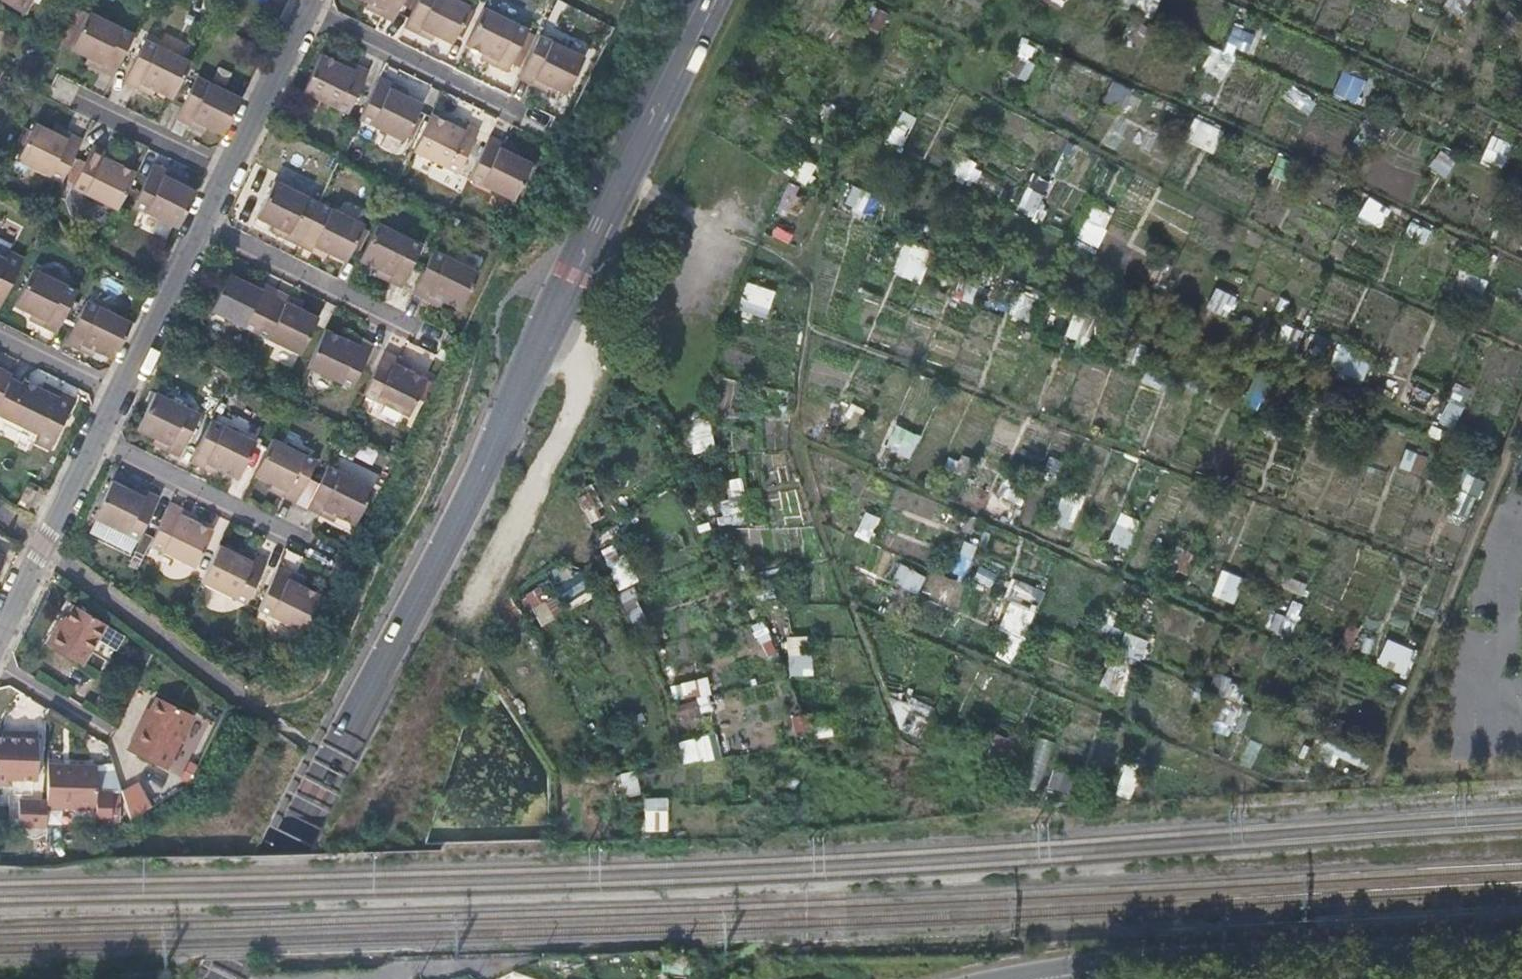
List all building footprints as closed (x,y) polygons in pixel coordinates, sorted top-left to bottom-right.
[(24,11),(30,0),(5,0),(24,11)] [(381,0),(378,7),(396,15),(402,0),(381,0)] [(405,20),(422,28),(426,22),(435,26),(453,36),(470,0),(414,0),(405,20)] [(466,37),(484,45),(494,49),(492,55),(508,64),(530,22),(485,0),(484,0),(466,37)] [(1121,3),(1157,16),(1163,0),(1122,0),(1121,3)] [(1446,16),(1463,23),(1472,0),(1452,0),(1446,16)] [(114,72),(135,29),(89,6),(71,43),(88,53),(98,57),(96,62),(114,72)] [(426,22),(422,28),(433,33),(435,26),(426,22)] [(1213,47),(1203,70),(1227,80),(1241,49),(1250,53),(1258,34),(1238,25),(1226,52),(1213,47)] [(541,27),(521,69),(537,77),(541,71),(549,77),(569,86),(586,52),(581,51),(583,47),(541,27)] [(154,86),(172,96),(191,56),(144,34),(123,77),(141,87),(144,81),(154,86)] [(494,49),(484,45),(482,50),(492,55),(494,49)] [(371,66),(353,56),(350,63),(340,58),(323,49),(304,87),(350,109),(371,66)] [(350,63),(353,56),(343,52),(340,58),(350,63)] [(85,57),(96,62),(98,57),(88,53),(85,57)] [(400,79),(380,70),(359,114),(405,135),(423,97),(406,89),(396,85),(400,79)] [(541,71),(537,77),(547,83),(549,77),(541,71)] [(1337,97),(1360,103),(1366,77),(1343,72),(1337,97)] [(206,125),(223,133),(241,96),(195,73),(176,117),(192,125),(195,120),(206,125)] [(409,83),(400,79),(396,85),(406,89),(409,83)] [(150,92),(154,86),(144,81),(141,87),(150,92)] [(450,115),(433,107),(415,144),(460,166),(480,123),(462,114),(459,119),(450,115)] [(453,109),(450,115),(459,119),(462,114),(453,109)] [(889,142),(903,149),(917,117),(903,111),(889,142)] [(17,155),(63,178),(84,135),(65,125),(62,131),(52,127),(34,118),(17,155)] [(1216,153),(1226,130),(1198,118),(1188,141),(1216,153)] [(203,130),(206,125),(195,120),(192,125),(203,130)] [(62,131),(65,125),(56,121),(52,127),(62,131)] [(510,137),(491,128),(472,168),(470,171),(517,194),(534,155),(517,147),(507,142),(510,137)] [(519,141),(510,137),(507,142),(517,147),(519,141)] [(1504,168),(1515,144),(1499,137),(1488,160),(1504,168)] [(73,182),(120,205),(137,168),(119,159),(109,154),(112,148),(93,140),(73,182)] [(109,154),(119,159),(121,152),(112,148),(109,154)] [(1447,178),(1460,164),(1445,151),(1432,165),(1447,178)] [(970,179),(977,162),(958,155),(951,172),(970,179)] [(1267,182),(1283,192),(1298,168),(1281,158),(1267,182)] [(134,201),(179,224),(198,186),(180,178),(170,173),(173,167),(154,159),(134,201)] [(801,159),(790,174),(803,184),(814,168),(801,159)] [(170,173),(180,178),(183,172),(173,167),(170,173)] [(281,233),(299,241),(320,198),(275,177),(258,213),(274,221),(284,226),(281,233)] [(783,185),(783,211),(800,211),(799,184),(783,185)] [(845,208),(865,213),(871,191),(851,186),(845,208)] [(320,198),(299,241),(317,250),(320,242),(330,247),(347,256),(364,218),(320,198)] [(1369,199),(1361,219),(1383,228),(1392,209),(1369,199)] [(1093,206),(1078,240),(1099,249),(1114,215),(1093,206)] [(381,215),(362,252),(381,261),(390,265),(387,272),(405,280),(426,237),(381,215)] [(271,228),(281,233),(284,226),(274,221),(271,228)] [(320,242),(317,250),(328,255),(330,247),(320,242)] [(482,264),(436,242),(416,286),(434,294),(437,289),(446,293),(464,302),(482,264)] [(892,272),(921,283),(932,252),(904,242),(892,272)] [(2,304),(28,251),(14,244),(9,254),(0,250),(0,303),(2,304)] [(390,265),(381,261),(378,267),(387,272),(390,265)] [(41,323),(58,331),(79,288),(34,266),(17,304),(34,312),(44,316),(41,323)] [(257,329),(277,286),(259,276),(256,283),(247,278),(229,270),(211,307),(257,329)] [(256,283),(259,276),(250,272),(247,278),(256,283)] [(1459,288),(1488,294),(1491,278),(1463,272),(1459,288)] [(738,312),(768,321),(778,291),(747,282),(738,312)] [(296,295),(277,286),(257,329),(302,350),(319,313),(303,305),(293,300),(296,295)] [(1232,318),(1241,297),(1218,287),(1209,308),(1232,318)] [(437,289),(434,294),(443,298),(446,293),(437,289)] [(98,345),(117,355),(135,318),(88,295),(68,338),(86,347),(89,341),(98,345)] [(305,299),(296,295),(293,300),(303,305),(305,299)] [(31,318),(41,323),(44,316),(34,312),(31,318)] [(344,337),(325,329),(306,366),(353,388),(374,345),(357,336),(353,343),(344,337)] [(348,331),(344,337),(353,343),(357,336),(348,331)] [(95,351),(98,345),(89,341),(86,347),(95,351)] [(404,358),(385,349),(363,393),(410,415),(428,377),(410,369),(400,364),(404,358)] [(1368,382),(1373,359),(1339,352),(1334,375),(1368,382)] [(413,362),(404,358),(400,364),(410,369),(413,362)] [(6,386),(11,377),(0,371),(0,399),(6,386)] [(1441,422),(1458,429),(1475,390),(1458,383),(1441,422)] [(24,385),(21,393),(6,386),(0,399),(0,418),(7,421),(39,436),(35,445),(49,453),(74,402),(61,394),(57,401),(43,394),(24,385)] [(43,394),(57,401),(61,394),(46,387),(43,394)] [(139,424),(157,434),(167,438),(164,444),(183,453),(204,409),(159,387),(139,424)] [(213,414),(192,458),(211,467),(215,461),(224,466),(241,474),(260,437),(213,414)] [(902,426),(894,467),(912,470),(920,430),(902,426)] [(276,429),(257,467),(277,477),(286,481),(283,488),(302,497),(323,453),(276,429)] [(167,438),(157,434),(155,440),(164,444),(167,438)] [(1401,469),(1421,474),(1426,454),(1405,449),(1401,469)] [(381,480),(333,457),(327,469),(310,502),(331,512),(334,506),(343,510),(361,518),(381,480)] [(215,461),(211,467),(221,471),(224,466),(215,461)] [(1457,514),(1477,517),(1483,478),(1463,475),(1457,514)] [(286,481),(277,477),(274,484),(283,488),(286,481)] [(1019,504),(1026,485),(1005,477),(999,496),(1019,504)] [(745,479),(728,480),(729,500),(723,500),(724,524),(748,523),(745,479)] [(161,497),(142,489),(140,494),(131,490),(114,482),(95,519),(141,541),(161,497)] [(40,489),(30,484),(22,502),(31,506),(40,489)] [(140,494),(142,489),(134,485),(131,490),(140,494)] [(1054,525),(1074,531),(1083,500),(1063,494),(1054,525)] [(189,512),(170,503),(149,545),(197,568),(214,531),(197,522),(188,518),(189,512)] [(334,506),(331,512),(340,517),(343,510),(334,506)] [(199,517),(189,512),(188,518),(197,522),(199,517)] [(865,512),(858,534),(872,539),(880,517),(865,512)] [(1122,513),(1109,542),(1130,550),(1143,521),(1122,513)] [(240,553),(220,544),(201,581),(250,604),(270,560),(253,551),(249,558),(240,553)] [(244,546),(240,553),(249,558),(253,551),(244,546)] [(919,595),(927,575),(900,564),(892,584),(919,595)] [(299,575),(278,566),(256,610),(303,632),(323,594),(306,587),(297,581),(299,575)] [(1214,596),(1236,604),(1246,578),(1225,570),(1214,596)] [(308,580),(299,575),(297,581),(306,587),(308,580)] [(587,575),(561,586),(571,609),(596,598),(587,575)] [(1036,612),(1043,589),(1015,581),(1008,605),(1036,612)] [(524,597),(544,628),(568,613),(548,582),(524,597)] [(49,643),(52,646),(77,661),(81,664),(106,623),(75,604),(49,643)] [(1122,652),(1145,656),(1148,640),(1124,636),(1122,652)] [(1379,667),(1409,676),(1418,649),(1388,639),(1379,667)] [(789,676),(814,676),(814,655),(789,655),(789,676)] [(1112,660),(1101,687),(1117,694),(1129,667),(1112,660)] [(672,685),(675,700),(699,696),(703,712),(717,709),(711,678),(672,685)] [(733,687),(735,746),(785,745),(783,686),(733,687)] [(678,720),(701,715),(697,697),(674,702),(678,720)] [(158,701),(148,721),(144,719),(129,752),(168,771),(194,719),(158,701)] [(679,742),(685,767),(722,757),(715,732),(679,742)] [(39,734),(24,734),(24,740),(0,740),(0,784),(12,785),(13,778),(38,778),(39,734)] [(47,800),(47,806),(95,807),(94,822),(110,822),(110,793),(96,792),(96,766),(48,765),(47,800)] [(1129,802),(1143,776),(1129,769),(1115,795),(1129,802)] [(621,773),(625,797),(641,795),(637,771),(621,773)] [(142,782),(123,790),(135,819),(154,810),(142,782)] [(647,798),(647,830),(669,829),(669,798),(647,798)] [(20,825),(47,826),(47,806),(47,800),(22,799),(20,825)]
